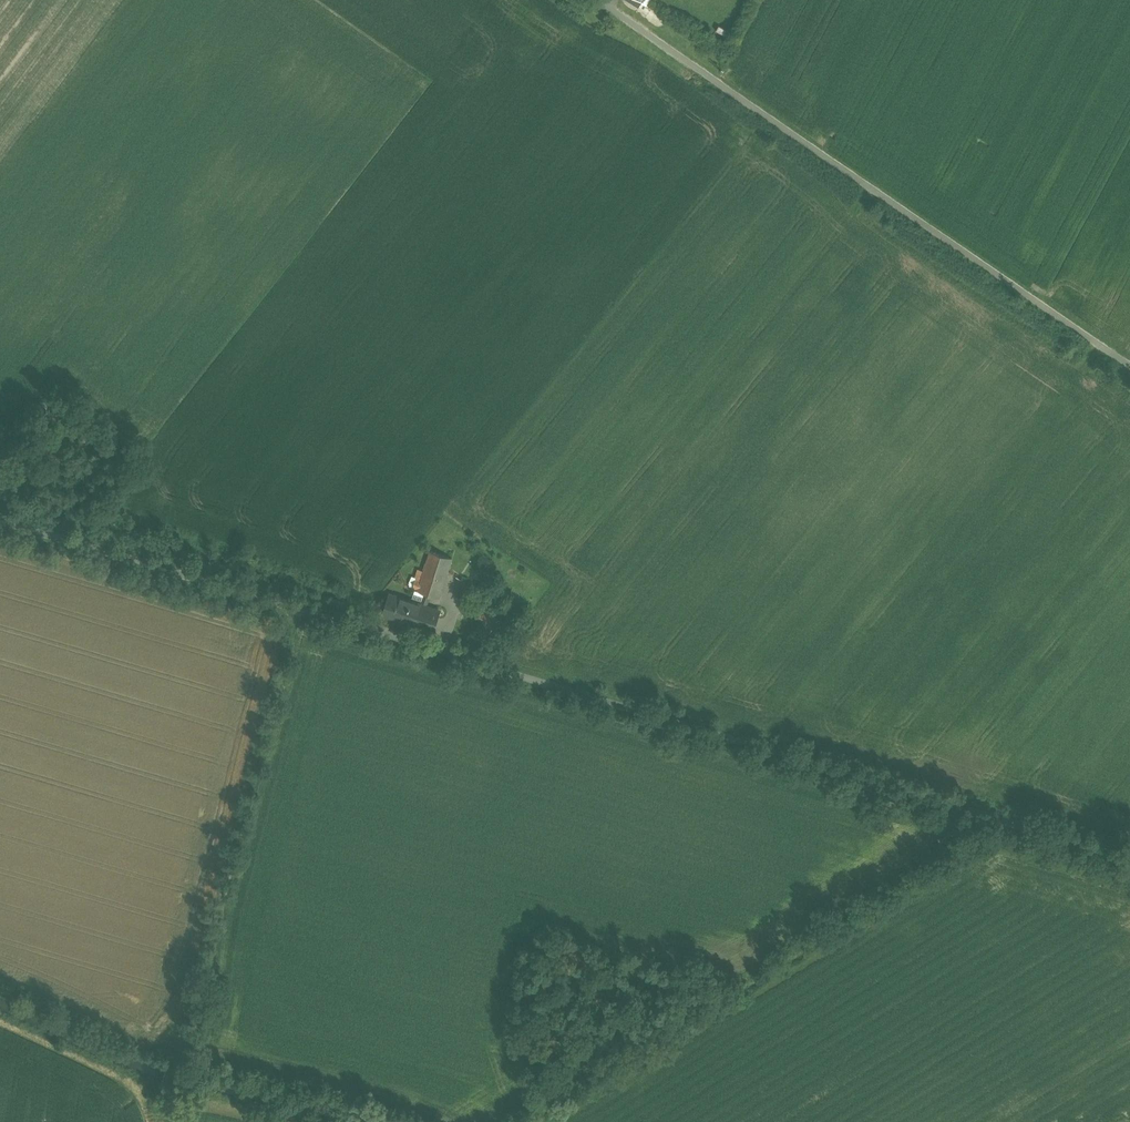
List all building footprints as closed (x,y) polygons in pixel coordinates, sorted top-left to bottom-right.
[(416,579),(413,589),(425,593),(432,595),(440,598),(453,559),(430,552),(421,581),(416,579)] [(421,603),(390,592),(381,618),(433,635),(442,610),(429,605),(432,595),(425,593),(421,603)] [(484,606),(479,617),(489,622),(494,610),(484,606)]
